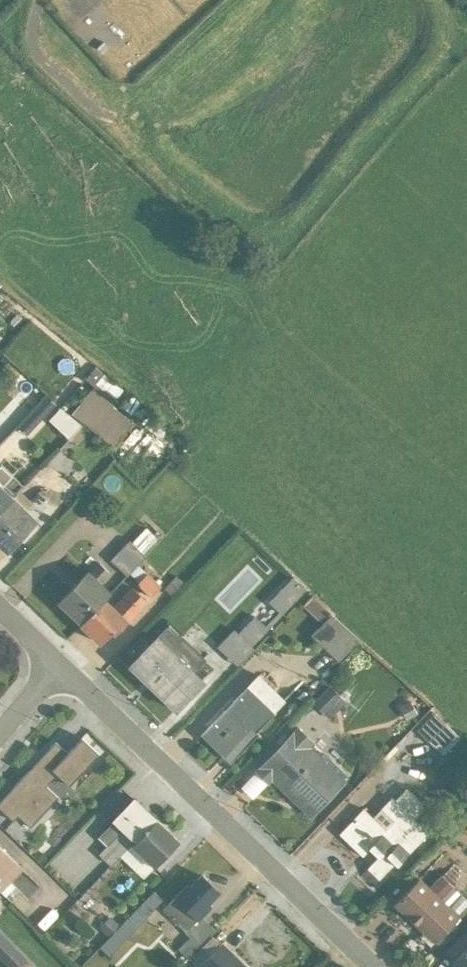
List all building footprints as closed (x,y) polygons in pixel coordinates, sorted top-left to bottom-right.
[(131,396),(102,374),(70,415),(113,447),(131,422),(119,413),(131,396)] [(44,397),(15,428),(25,437),(54,406),(44,397)] [(67,438),(80,424),(60,407),(48,420),(67,438)] [(86,435),(78,426),(67,438),(75,447),(86,435)] [(0,465),(0,511),(19,491),(22,487),(0,465)] [(5,554),(37,521),(25,509),(31,502),(19,491),(0,511),(0,549),(5,554)] [(156,539),(145,528),(131,542),(128,541),(110,560),(126,575),(144,556),(142,553),(156,539)] [(109,574),(97,562),(88,571),(87,570),(56,603),(79,625),(110,592),(100,583),(109,574)] [(160,586),(137,564),(129,573),(138,582),(137,584),(150,597),(160,586)] [(293,573),(270,599),(285,613),(308,587),(293,573)] [(182,582),(175,576),(161,592),(167,598),(182,582)] [(104,598),(79,625),(99,645),(110,632),(114,635),(146,602),(131,587),(112,605),(104,598)] [(358,640),(312,596),(302,606),(322,625),(311,636),(337,661),(358,640)] [(253,610),(220,646),(238,662),(271,626),(253,610)] [(127,666),(174,711),(204,682),(193,670),(196,667),(195,667),(203,658),(169,624),(158,636),(156,635),(127,666)] [(255,731),(284,701),(258,675),(201,735),(230,762),(257,733),(255,731)] [(344,702),(327,686),(312,702),(329,718),(344,702)] [(417,715),(409,702),(400,707),(406,721),(417,715)] [(458,737),(432,713),(416,731),(442,755),(458,737)] [(344,779),(347,776),(323,753),(320,755),(311,747),(315,743),(296,726),(254,771),(255,772),(240,787),(252,799),(267,785),(271,782),(309,818),(345,781),(344,779)] [(12,822),(18,816),(30,826),(59,794),(47,784),(57,775),(70,785),(100,752),(79,736),(65,751),(53,741),(0,800),(0,811),(12,822)] [(396,866),(439,819),(403,785),(371,818),(362,809),(338,834),(361,856),(368,850),(376,857),(360,876),(371,887),(393,864),(396,866)] [(98,855),(109,865),(155,820),(133,799),(97,837),(105,846),(98,855)] [(155,820),(119,856),(142,879),(178,842),(168,832),(165,832),(165,830),(161,826),(155,820)] [(21,869),(0,849),(0,890),(21,869)] [(394,904),(434,942),(466,907),(466,895),(462,890),(459,892),(453,886),(455,884),(445,874),(443,876),(440,875),(428,887),(419,878),(394,904)] [(217,892),(200,876),(190,886),(186,883),(162,911),(189,937),(178,949),(186,957),(213,929),(200,916),(209,906),(206,903),(217,892)] [(162,900),(153,891),(99,947),(108,956),(162,900)] [(108,938),(120,926),(109,916),(97,928),(108,938)] [(0,931),(0,955),(12,966),(38,966),(0,930),(0,931)] [(197,966),(247,966),(222,942),(197,966)] [(453,961),(459,966),(466,966),(466,946),(453,961)]
